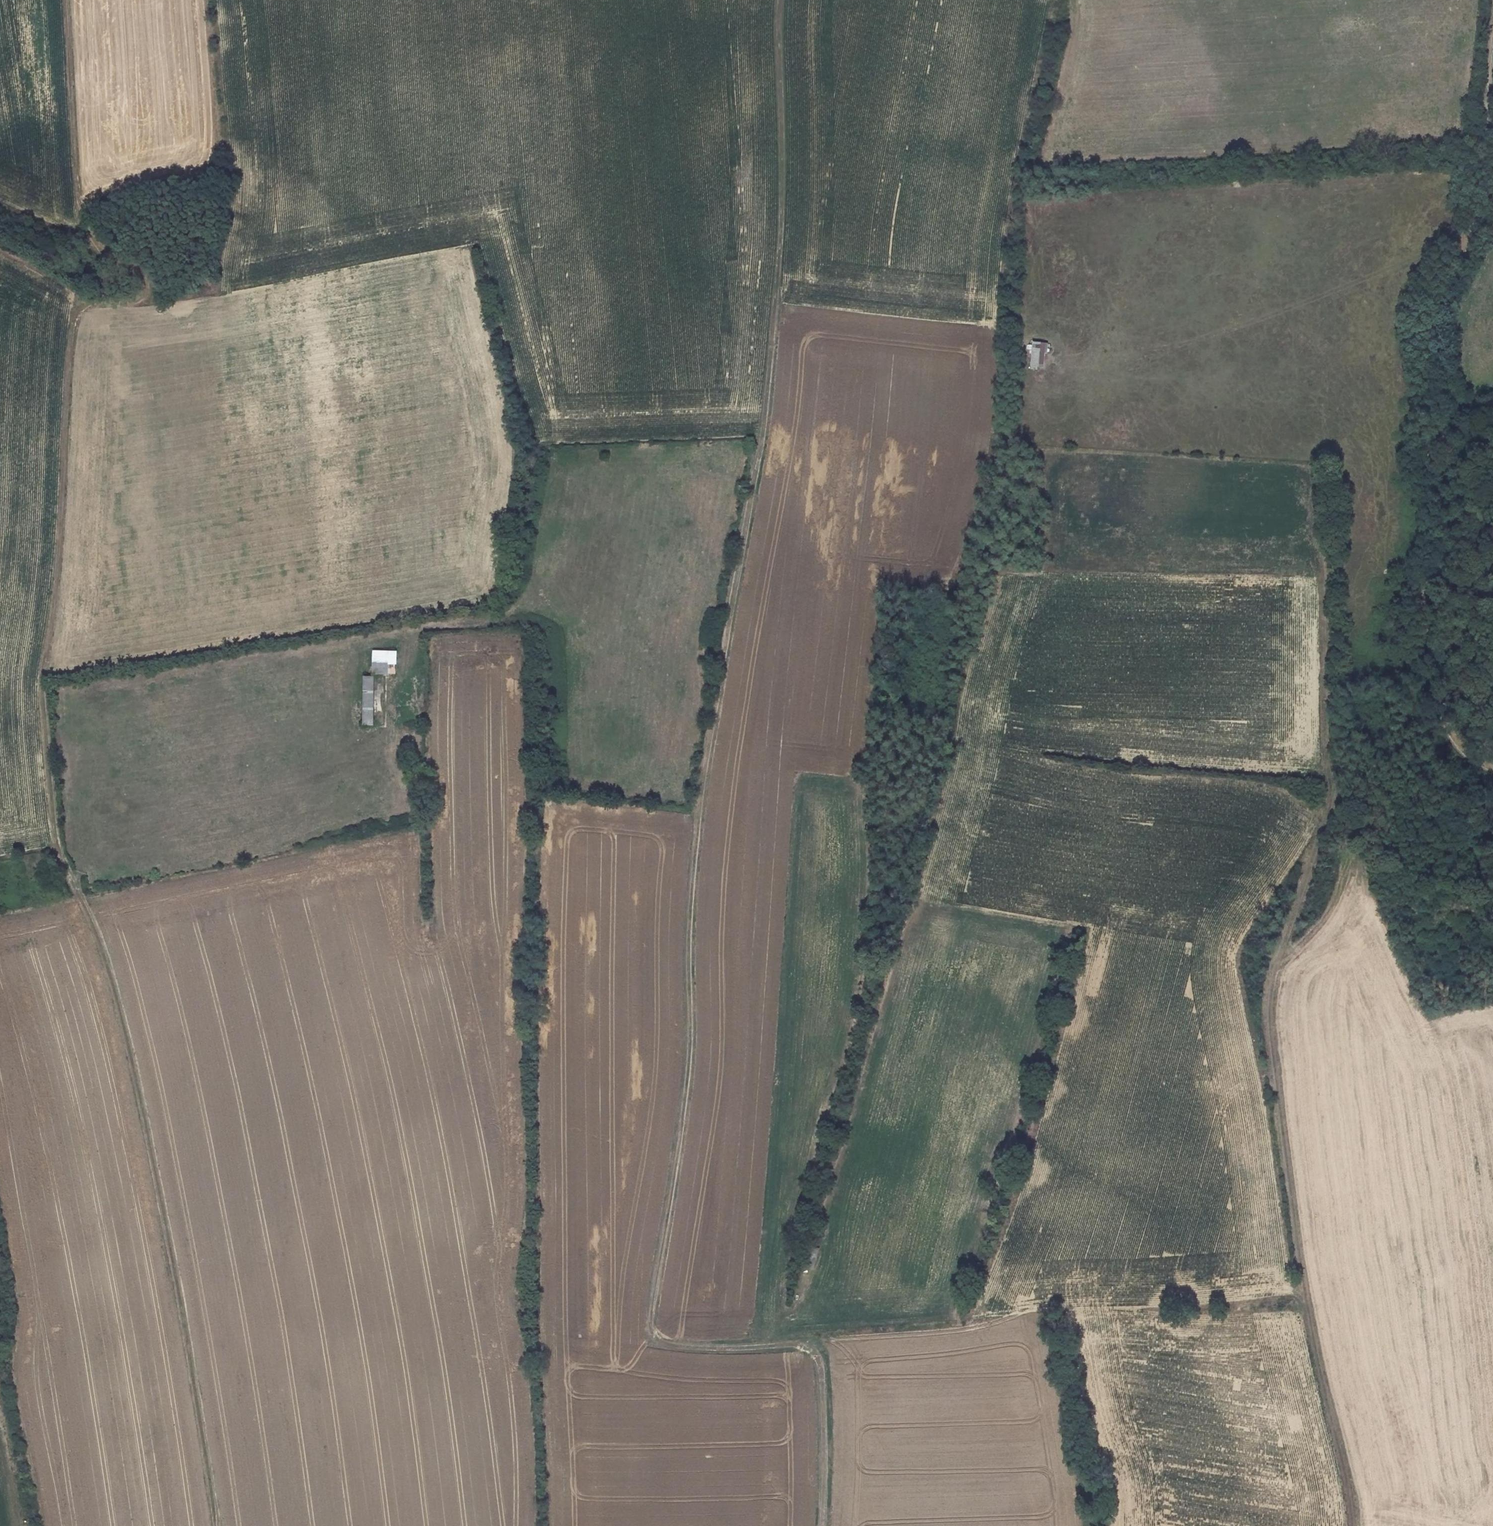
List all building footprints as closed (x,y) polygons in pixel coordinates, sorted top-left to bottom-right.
[(1044,364),(1045,342),(1030,342),(1029,364),(1044,364)] [(370,651),(370,675),(394,675),(394,651),(370,651)] [(360,677),(360,724),(372,724),(372,677),(360,677)]
